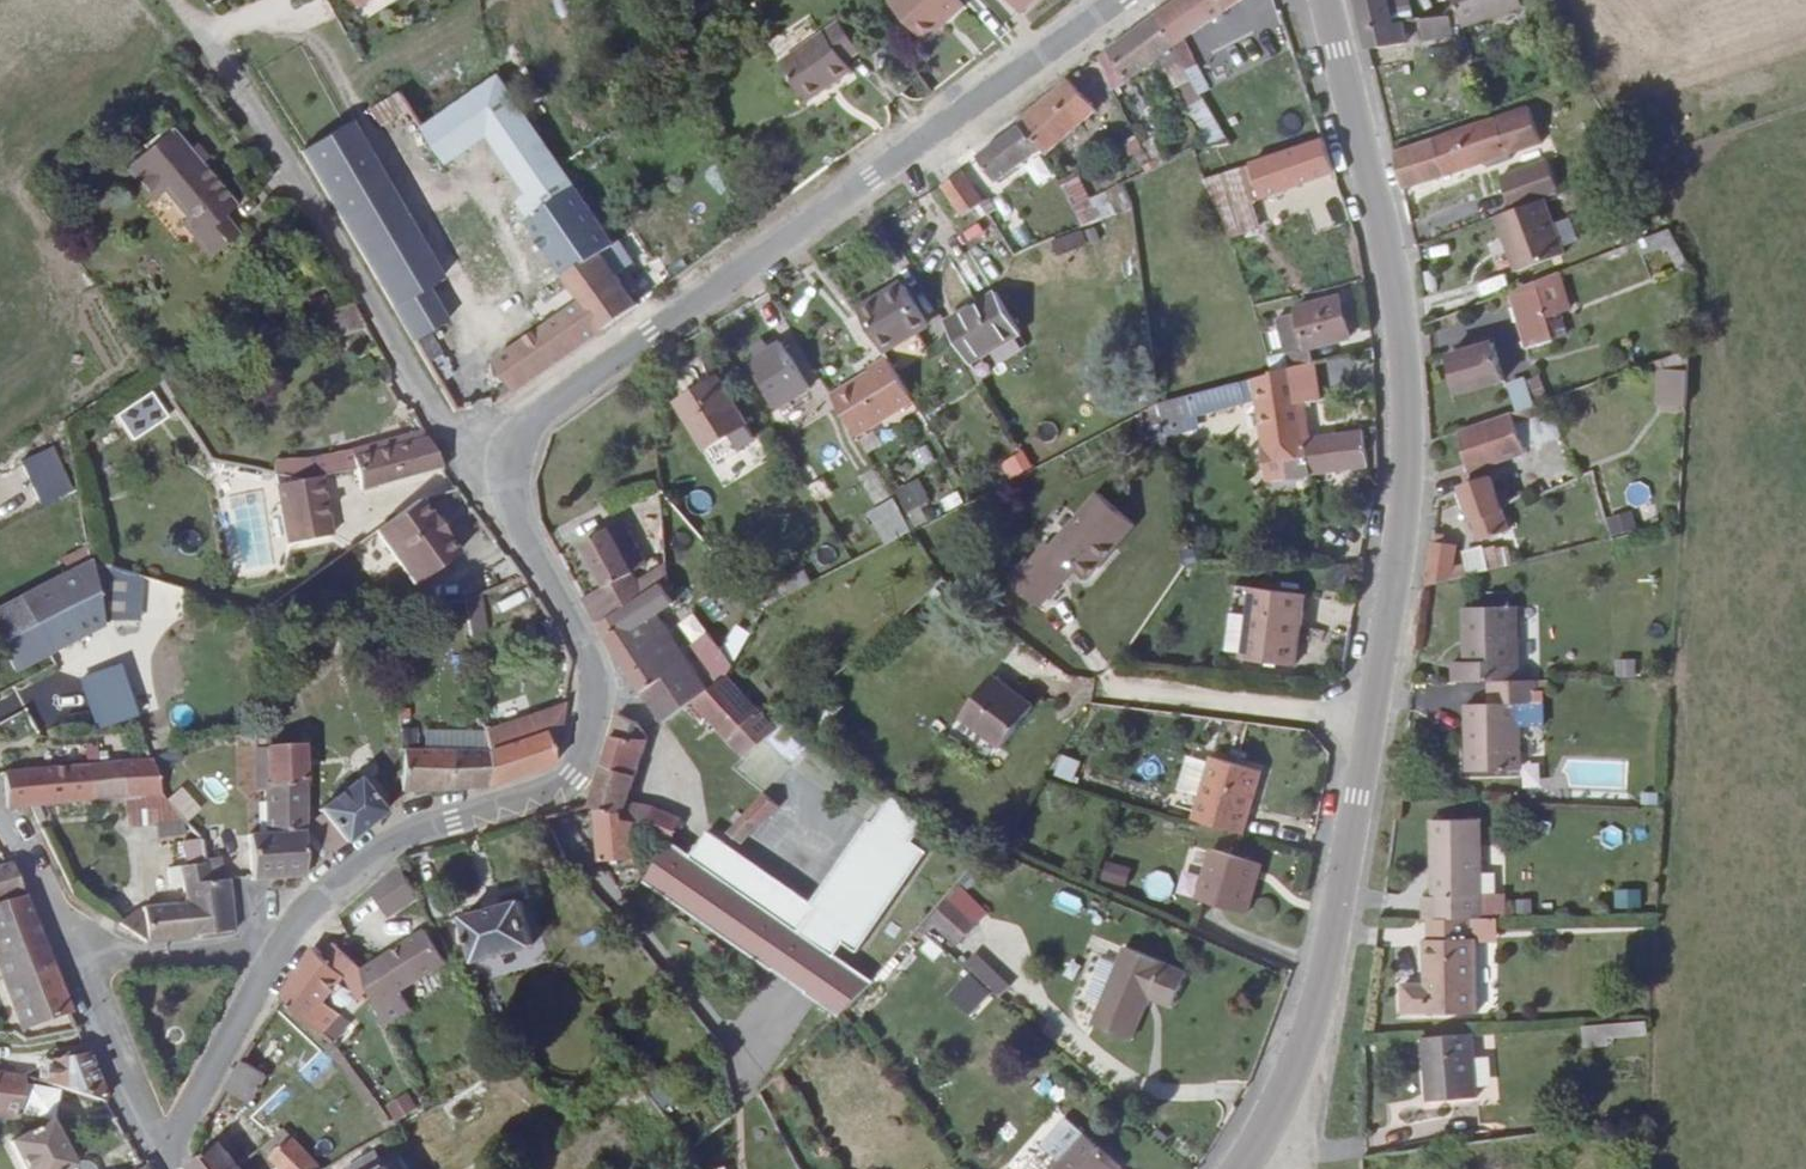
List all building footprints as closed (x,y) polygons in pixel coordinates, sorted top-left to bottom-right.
[(960,0),(892,0),(890,1),(889,2),(926,42),(965,5),(960,0)] [(1019,12),(1033,0),(1008,0),(1019,12)] [(1158,13),(1176,48),(1187,69),(1201,95),(1211,90),(1185,39),(1243,0),(1178,0),(1158,13)] [(1228,81),(1294,44),(1270,0),(1260,0),(1201,33),(1228,81)] [(1414,21),(1409,0),(1357,0),(1369,50),(1407,43),(1403,23),(1414,21)] [(1521,0),(1456,0),(1465,27),(1523,7),(1521,0)] [(1130,34),(1109,51),(1127,82),(1161,58),(1172,77),(1187,69),(1176,48),(1158,13),(1130,34)] [(1441,37),(1453,35),(1450,15),(1437,16),(1441,37)] [(1441,37),(1437,16),(1420,18),(1425,40),(1441,37)] [(808,102),(852,71),(846,62),(861,51),(840,22),(781,63),(808,102)] [(1127,82),(1109,51),(1096,60),(1113,90),(1127,82)] [(1495,69),(1491,57),(1475,62),(1479,74),(1495,69)] [(1229,142),(1201,95),(1187,69),(1172,77),(1211,147),(1229,142)] [(523,110),(500,76),(447,113),(469,148),(489,134),(523,110)] [(1019,123),(1021,126),(1042,150),(1046,155),(1097,110),(1070,80),(1059,88),(1019,123)] [(380,126),(413,108),(402,92),(371,110),(380,126)] [(1486,162),(1488,168),(1496,165),(1494,159),(1510,153),(1510,154),(1542,144),(1529,107),(1394,152),(1402,190),(1486,162)] [(545,208),(576,187),(523,110),(489,134),(530,194),(533,191),(545,208)] [(447,164),(469,148),(447,113),(424,129),(447,164)] [(348,124),(301,151),(426,364),(442,355),(429,333),(446,323),(427,289),(440,282),(348,124)] [(997,182),(1042,150),(1021,126),(979,156),(997,182)] [(225,216),(237,205),(173,129),(125,168),(153,201),(164,192),(186,219),(181,223),(197,242),(225,216)] [(1148,173),(1154,169),(1151,163),(1137,135),(1124,142),(1132,156),(1136,154),(1148,173)] [(1265,201),(1336,177),(1324,139),(1251,164),(1265,201)] [(1496,165),(1512,160),(1510,154),(1510,153),(1494,159),(1496,165)] [(1151,163),(1154,169),(1160,167),(1157,160),(1151,163)] [(1544,199),(1560,193),(1548,160),(1500,177),(1513,211),(1544,199)] [(963,218),(981,205),(989,215),(997,211),(989,199),(984,203),(969,182),(971,181),(963,171),(942,186),(963,218)] [(1083,228),(1133,208),(1122,185),(1090,201),(1078,178),(1062,186),(1083,228)] [(614,244),(576,187),(545,208),(533,191),(530,194),(518,203),(530,220),(529,220),(540,238),(556,262),(565,275),(562,277),(583,302),(494,362),(509,384),(494,395),(496,404),(499,404),(637,307),(616,275),(634,263),(619,241),(614,244)] [(1513,211),(1496,217),(1517,272),(1565,255),(1544,199),(1513,211)] [(211,258),(240,234),(225,216),(197,242),(211,258)] [(1051,238),(1055,251),(1086,241),(1081,228),(1051,238)] [(1677,242),(1670,229),(1636,242),(1642,255),(1667,245),(1677,242)] [(556,262),(540,238),(527,246),(543,271),(556,262)] [(1689,264),(1677,242),(1667,245),(1679,268),(1689,264)] [(926,276),(942,308),(983,288),(967,256),(926,276)] [(1571,309),(1560,272),(1510,292),(1527,349),(1555,341),(1554,339),(1566,336),(1560,312),(1571,309)] [(916,329),(927,323),(905,285),(860,312),(888,358),(897,372),(930,353),(916,329)] [(971,363),(1020,334),(996,294),(946,323),(971,363)] [(1310,347),(1350,337),(1345,317),(1342,306),(1340,297),(1297,309),(1297,313),(1279,318),(1281,329),(1286,348),(1288,353),(1268,358),(1272,372),(1314,362),(1310,347)] [(352,304),(307,319),(319,345),(365,327),(352,304)] [(1351,316),(1348,305),(1342,306),(1345,317),(1351,316)] [(868,349),(878,342),(857,311),(847,318),(868,349)] [(1286,348),(1281,329),(1269,332),(1274,351),(1286,348)] [(810,389),(783,343),(770,351),(758,358),(750,363),(778,409),(810,389)] [(770,351),(765,343),(753,350),(758,358),(770,351)] [(1505,381),(1494,343),(1449,356),(1460,394),(1505,381)] [(1686,407),(1690,350),(1658,362),(1660,370),(1658,405),(1686,407)] [(437,384),(454,374),(442,355),(426,364),(437,384)] [(857,437),(915,401),(897,372),(888,358),(869,369),(870,372),(832,396),(857,437)] [(160,359),(148,365),(154,376),(166,370),(160,359)] [(1268,482),(1369,467),(1364,431),(1311,438),(1310,435),(1306,436),(1302,404),(1321,401),(1315,362),(1314,362),(1272,372),(1272,374),(1253,379),(1257,400),(1263,444),(1268,482)] [(749,424),(719,376),(678,402),(707,450),(709,449),(717,462),(755,438),(747,425),(749,424)] [(1539,377),(1527,382),(1535,405),(1537,405),(1547,401),(1539,377)] [(1194,416),(1257,400),(1253,379),(1188,395),(1194,416)] [(1519,411),(1535,405),(1527,382),(1526,380),(1510,385),(1519,411)] [(150,394),(125,411),(138,430),(164,413),(150,394)] [(1161,421),(1175,418),(1178,432),(1196,428),(1194,416),(1188,395),(1159,403),(1161,421)] [(1161,421),(1159,403),(1141,413),(1146,438),(1163,435),(1161,421)] [(1527,453),(1526,449),(1561,436),(1553,414),(1542,418),(1537,405),(1535,405),(1519,411),(1460,432),(1470,473),(1527,453)] [(1175,418),(1161,421),(1163,435),(1178,432),(1175,418)] [(429,443),(423,431),(385,442),(388,455),(429,443)] [(443,469),(429,443),(388,455),(385,442),(351,452),(314,459),(314,460),(318,477),(320,477),(355,470),(361,491),(443,469)] [(71,492),(50,448),(21,462),(42,505),(71,492)] [(1014,460),(1021,474),(1035,467),(1027,453),(1014,460)] [(318,477),(314,460),(276,462),(274,475),(301,480),(318,477)] [(332,536),(320,477),(318,477),(301,480),(276,485),(288,545),(332,536)] [(1502,509),(1511,504),(1507,491),(1497,495),(1491,478),(1462,488),(1463,491),(1469,508),(1480,541),(1510,531),(1502,509)] [(909,512),(929,500),(921,484),(900,496),(909,512)] [(1456,494),(1462,510),(1469,508),(1463,491),(1456,494)] [(946,499),(952,510),(964,504),(958,493),(946,499)] [(1015,582),(1013,585),(1040,608),(1075,568),(1088,579),(1135,525),(1099,494),(1053,547),(1048,543),(1032,563),(1015,582)] [(913,531),(895,499),(869,514),(886,545),(913,531)] [(458,553),(419,500),(376,531),(414,585),(458,553)] [(1636,529),(1631,512),(1610,519),(1615,535),(1636,529)] [(669,580),(667,563),(639,581),(633,571),(647,564),(626,526),(613,533),(610,528),(584,542),(611,592),(586,605),(598,626),(598,625),(662,584),(669,580)] [(1425,586),(1448,581),(1453,573),(1454,567),(1458,546),(1443,544),(1444,535),(1433,534),(1425,586)] [(1491,570),(1501,568),(1497,549),(1496,546),(1486,548),(1491,570)] [(87,547),(63,559),(69,574),(91,563),(87,547)] [(1512,565),(1508,547),(1497,549),(1501,568),(1512,565)] [(1489,571),(1484,549),(1463,555),(1466,564),(1454,567),(1453,573),(1448,581),(1489,571)] [(1015,582),(1032,563),(1027,559),(1010,578),(1015,582)] [(91,563),(69,574),(0,609),(0,640),(16,669),(106,624),(104,619),(91,563)] [(141,578),(91,563),(104,619),(138,620),(141,578)] [(754,597),(765,609),(811,583),(806,571),(754,597)] [(1358,589),(1361,577),(1353,576),(1350,587),(1358,589)] [(611,646),(657,615),(675,604),(662,584),(598,625),(606,637),(611,646)] [(1296,666),(1305,594),(1252,588),(1249,616),(1231,613),(1226,651),(1244,653),(1244,659),(1296,666)] [(486,633),(479,593),(465,600),(471,639),(486,633)] [(1489,682),(1518,681),(1517,607),(1465,608),(1466,662),(1454,663),(1455,682),(1489,682)] [(611,646),(664,724),(695,701),(708,692),(657,615),(611,646)] [(723,651),(734,666),(751,634),(740,628),(723,651)] [(708,692),(695,701),(746,759),(776,731),(728,678),(734,666),(723,651),(709,633),(692,646),(720,682),(708,692)] [(99,729),(136,716),(119,667),(82,679),(99,729)] [(992,676),(961,717),(1002,748),(1033,707),(992,676)] [(1538,690),(1550,690),(1550,680),(1538,681),(1538,690)] [(1520,771),(1519,704),(1538,704),(1538,690),(1538,681),(1518,681),(1489,682),(1490,704),(1466,705),(1468,772),(1482,772),(1506,771),(1520,771)] [(38,740),(21,696),(0,704),(0,755),(38,740)] [(532,772),(555,764),(564,705),(486,730),(486,734),(489,753),(487,787),(532,772)] [(833,713),(824,705),(814,717),(826,728),(843,709),(839,706),(833,713)] [(591,808),(598,809),(634,821),(637,822),(642,825),(672,844),(673,842),(682,819),(655,810),(656,807),(629,802),(648,740),(647,734),(639,724),(619,715),(591,808)] [(443,790),(487,787),(489,753),(427,752),(417,751),(416,729),(399,730),(399,751),(403,754),(401,792),(443,790)] [(756,753),(766,772),(809,749),(799,730),(756,753)] [(486,734),(427,732),(427,752),(489,753),(486,734)] [(266,748),(268,783),(305,781),(302,745),(266,748)] [(266,748),(256,748),(256,770),(257,770),(257,791),(265,791),(265,784),(268,783),(266,748)] [(1080,761),(1065,755),(1056,775),(1071,781),(1080,761)] [(1243,835),(1262,772),(1213,758),(1211,764),(1202,795),(1194,820),(1243,835)] [(1211,764),(1193,759),(1184,790),(1202,795),(1211,764)] [(161,795),(151,760),(116,762),(125,797),(160,795),(161,795)] [(82,766),(85,800),(91,800),(125,797),(116,762),(82,766)] [(7,809),(85,800),(82,766),(4,773),(7,809)] [(1506,771),(1482,772),(1481,782),(1506,781),(1506,771)] [(305,781),(268,783),(265,784),(265,791),(265,835),(248,836),(251,881),(304,876),(304,830),(305,781)] [(304,876),(384,814),(357,781),(319,811),(322,816),(304,830),(304,876)] [(765,793),(728,833),(743,844),(758,826),(761,828),(780,807),(765,793)] [(672,844),(645,883),(774,971),(789,950),(821,972),(806,994),(839,1017),(874,982),(836,955),(844,944),(857,953),(927,852),(913,842),(928,821),(893,794),(873,823),(869,821),(811,903),(792,889),(776,914),(709,868),(725,842),(709,831),(692,855),(673,842),(672,844)] [(125,797),(91,800),(92,808),(126,805),(128,825),(157,823),(158,838),(184,835),(181,819),(160,795),(125,797)] [(635,840),(634,821),(598,809),(602,861),(637,858),(635,840)] [(1481,894),(1480,819),(1432,820),(1432,858),(1435,858),(1436,897),(1424,897),(1425,919),(1430,919),(1471,918),(1481,918),(1481,894)] [(642,825),(637,822),(634,821),(635,840),(643,840),(642,825)] [(234,932),(229,880),(224,880),(222,870),(206,872),(204,860),(202,841),(184,843),(186,866),(167,869),(171,888),(183,886),(186,904),(143,908),(118,924),(145,942),(155,941),(234,932)] [(792,889),(725,842),(709,868),(776,914),(792,889)] [(1262,864),(1213,850),(1198,899),(1247,914),(1262,864)] [(204,860),(206,872),(222,870),(220,858),(204,860)] [(389,918),(418,898),(398,860),(369,886),(389,918)] [(1131,869),(1108,862),(1104,880),(1126,886),(1131,869)] [(12,864),(0,867),(0,899),(23,892),(12,864)] [(1165,867),(1140,877),(1150,900),(1175,889),(1165,867)] [(975,928),(987,915),(959,889),(946,902),(975,928)] [(1504,894),(1481,894),(1481,918),(1498,918),(1505,918),(1504,894)] [(24,896),(0,903),(0,967),(24,1030),(72,1013),(66,999),(41,938),(24,896)] [(1532,900),(1518,901),(1518,916),(1533,915),(1532,900)] [(476,962),(533,946),(521,902),(463,918),(476,962)] [(934,916),(963,942),(975,928),(946,902),(934,916)] [(958,947),(963,942),(934,916),(930,921),(958,947)] [(1476,941),(1476,940),(1471,940),(1471,918),(1430,919),(1430,940),(1425,940),(1426,985),(1403,985),(1404,1013),(1426,1013),(1426,1015),(1477,1014),(1476,941)] [(1498,940),(1498,918),(1481,918),(1471,918),(1471,940),(1476,940),(1476,941),(1498,940)] [(411,1009),(399,991),(446,964),(426,931),(364,970),(363,971),(369,988),(384,1025),(411,1009)] [(927,933),(917,949),(936,961),(946,945),(927,933)] [(343,975),(356,962),(336,944),(324,956),(343,975)] [(303,965),(282,997),(333,1044),(350,1023),(324,1002),(345,977),(343,975),(324,956),(314,948),(303,965)] [(1187,973),(1127,948),(1094,1025),(1131,1041),(1149,998),(1173,1007),(1187,973)] [(821,972),(789,950),(774,971),(806,994),(821,972)] [(976,973),(985,963),(976,954),(966,964),(976,973)] [(363,971),(364,970),(356,962),(343,975),(345,977),(358,1000),(369,988),(363,971)] [(1001,998),(1011,987),(985,963),(976,973),(1001,998)] [(969,969),(945,995),(972,1020),(996,994),(969,969)] [(858,1019),(870,1007),(862,998),(850,1011),(858,1019)] [(1428,1102),(1477,1098),(1472,1034),(1423,1038),(1428,1102)] [(105,1100),(87,1053),(52,1060),(49,1063),(48,1065),(8,1061),(7,1074),(25,1077),(48,1081),(48,1084),(102,1101),(105,1100)] [(250,1103),(266,1075),(243,1061),(227,1088),(250,1103)] [(19,1121),(25,1077),(7,1074),(0,1073),(0,1118),(19,1121)] [(394,1120),(418,1107),(408,1090),(385,1103),(394,1120)] [(250,1117),(224,1135),(241,1160),(267,1143),(250,1117)] [(1065,1155),(1083,1135),(1065,1120),(1048,1140),(1065,1155)] [(74,1165),(51,1121),(10,1142),(24,1168),(75,1168),(74,1165)] [(292,1137),(285,1129),(265,1147),(273,1155),(292,1137)] [(1161,1130),(1157,1134),(1183,1157),(1187,1153),(1161,1130)] [(1084,1133),(1083,1135),(1065,1155),(1053,1168),(1121,1168),(1122,1167),(1084,1133)] [(320,1166),(292,1137),(273,1155),(271,1157),(283,1168),(316,1168),(320,1166)] [(240,1167),(221,1142),(189,1165),(189,1167),(190,1168),(238,1168),(240,1167)] [(377,1152),(348,1168),(387,1168),(377,1152)]
